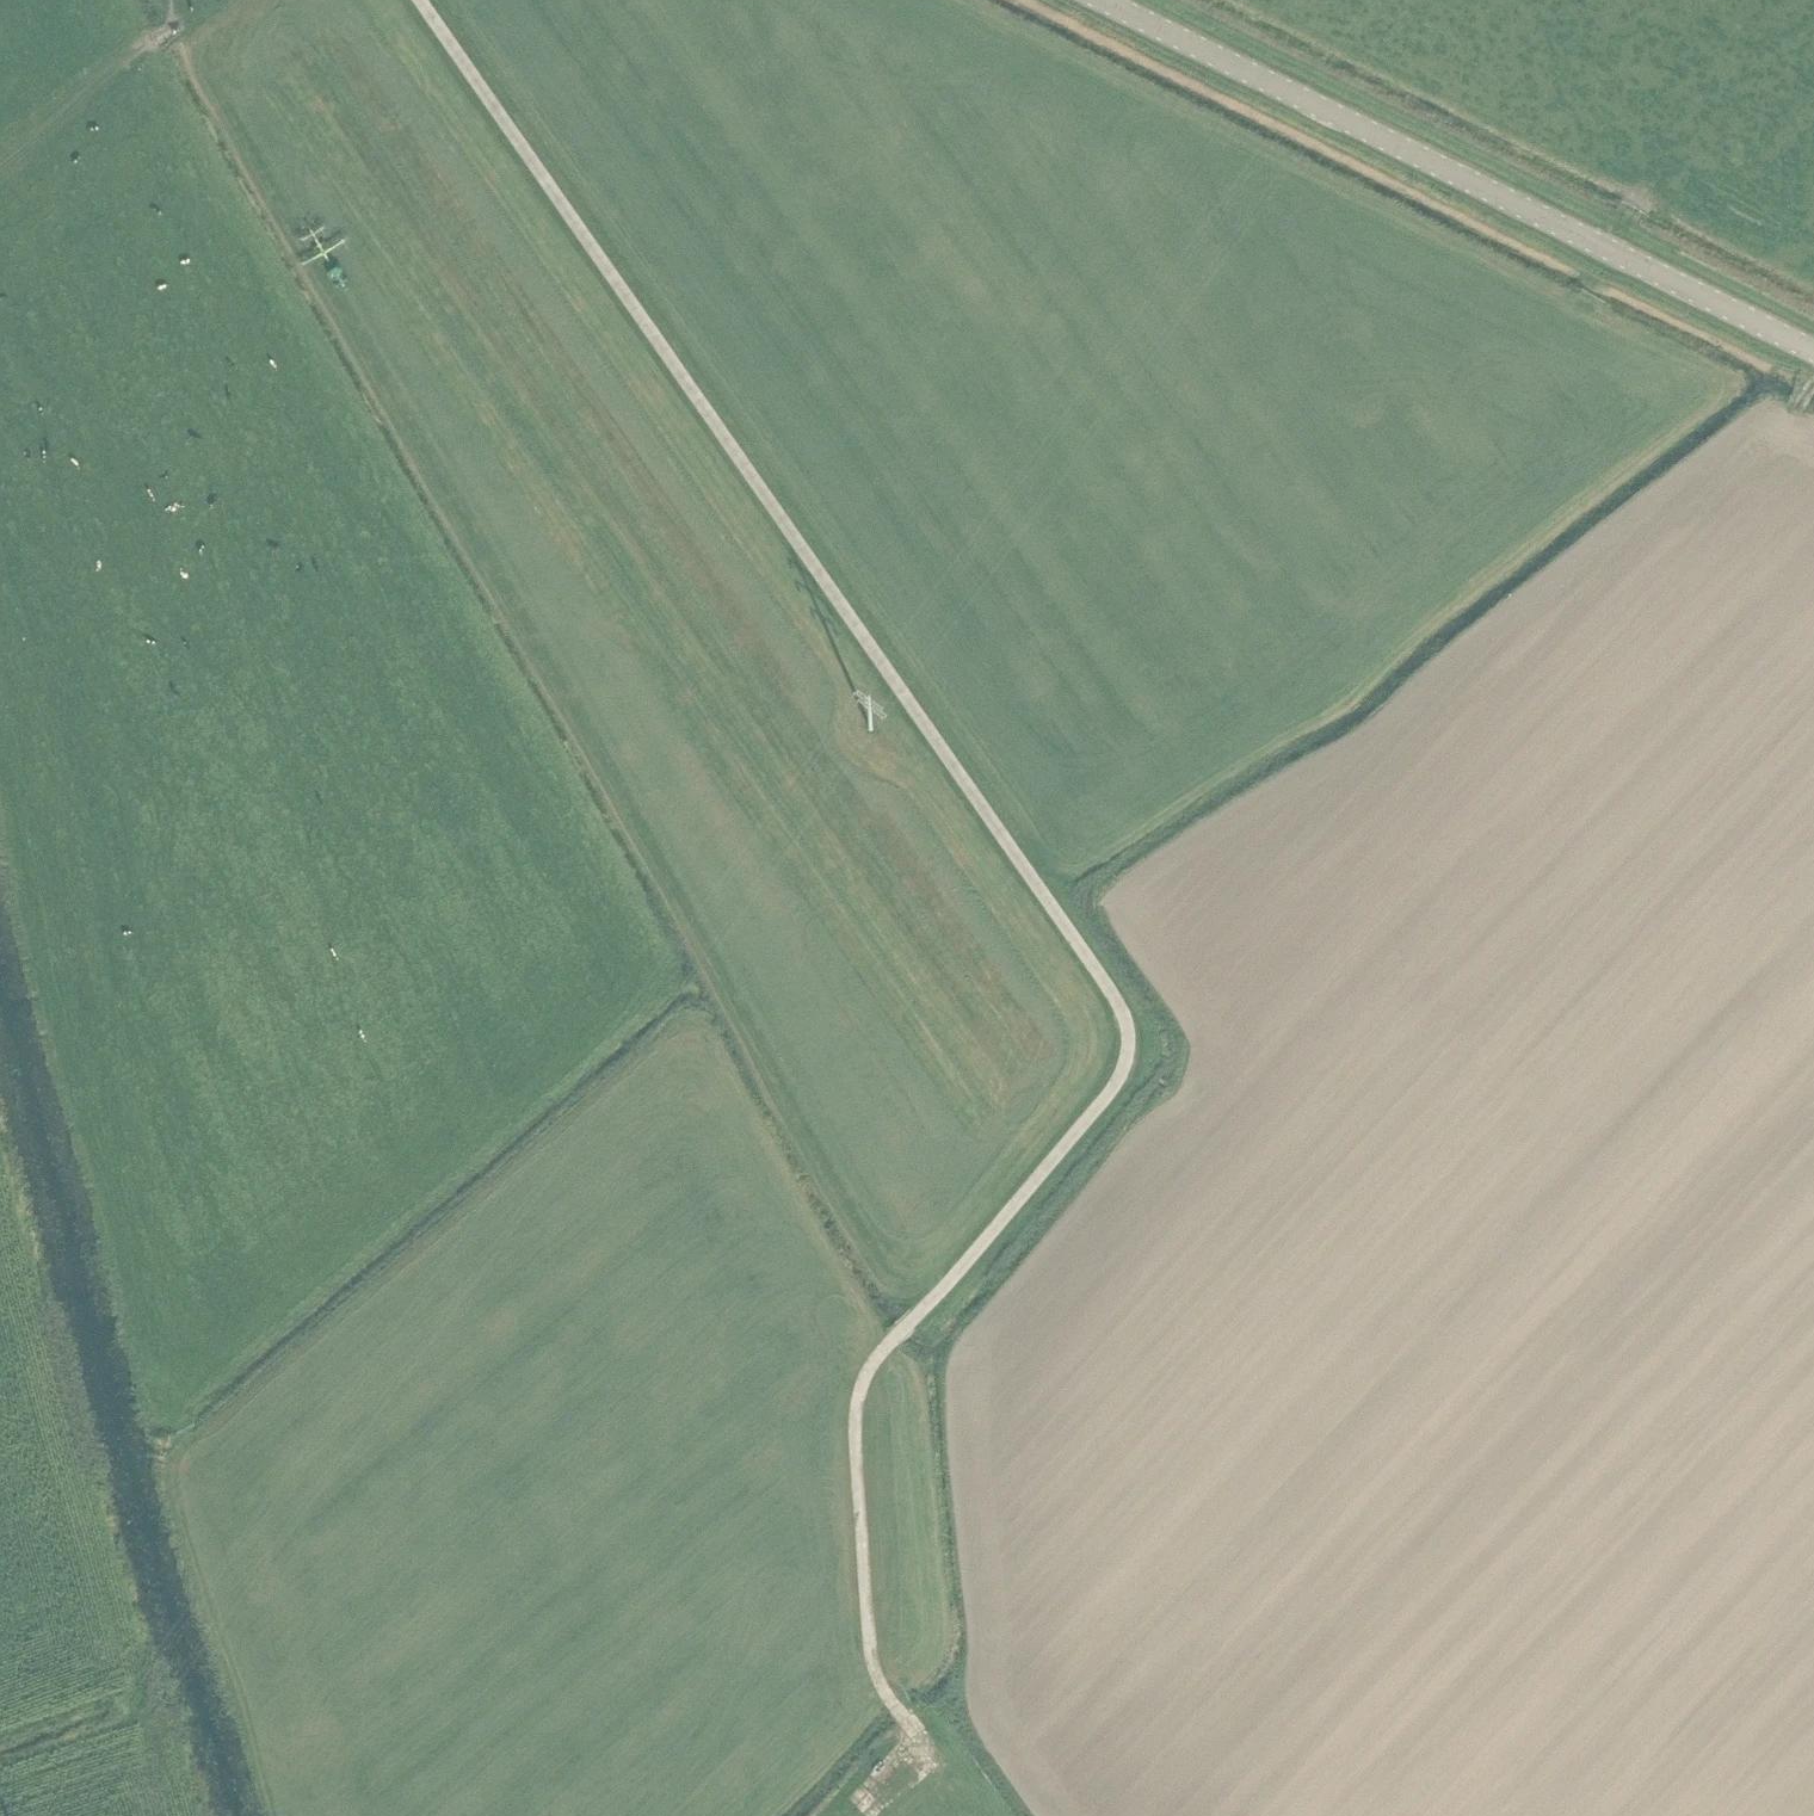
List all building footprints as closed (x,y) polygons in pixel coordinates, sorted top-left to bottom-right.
[(850,1800),(870,1815),(875,1815),(882,1807),(860,1789),(850,1800)]
